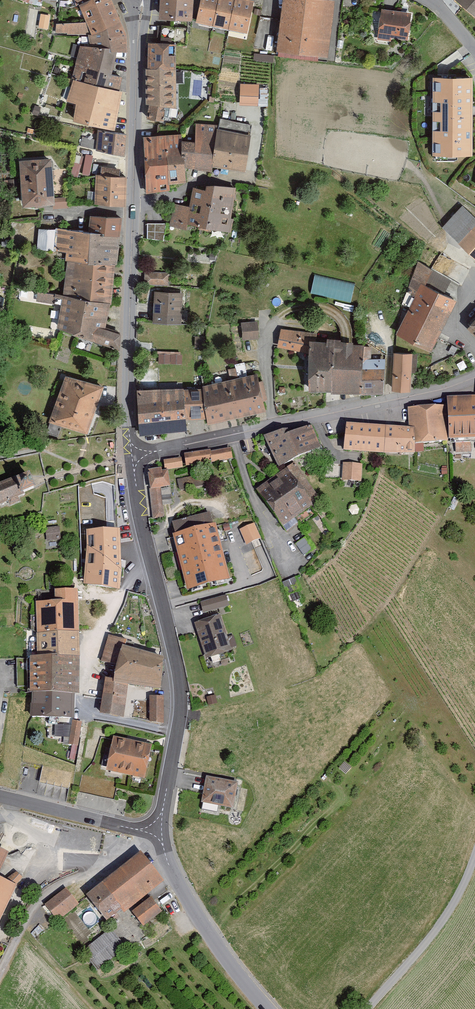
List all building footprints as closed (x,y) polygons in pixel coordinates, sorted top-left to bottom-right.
[(78,5),(86,23),(92,36),(121,22),(110,0),(89,0),(78,5)] [(159,18),(193,19),(193,0),(160,0),(159,18)] [(247,0),(201,0),(196,22),(248,34),(255,2),(247,0)] [(299,0),(278,0),(272,54),(325,60),(331,4),(299,0)] [(474,22),(474,0),(450,0),(474,22)] [(407,15),(378,12),(375,38),(404,42),(407,15)] [(49,28),(51,14),(42,13),(39,27),(49,28)] [(126,35),(121,22),(92,36),(89,35),(90,47),(110,48),(111,52),(116,52),(127,53),(126,35)] [(92,36),(86,23),(56,23),(55,33),(89,35),(92,36)] [(179,108),(177,45),(148,43),(148,104),(152,105),(150,118),(164,120),(166,106),(179,108)] [(116,52),(111,52),(110,48),(90,47),(81,46),(72,80),(73,80),(119,92),(123,78),(112,75),(116,52)] [(123,92),(119,92),(73,80),(67,102),(76,105),(73,121),(115,131),(123,92)] [(471,81),(436,81),(436,156),(471,155),(471,81)] [(216,83),(215,109),(252,110),(253,84),(216,83)] [(220,126),(213,167),(245,172),(253,124),(221,119),(220,126)] [(194,143),(182,142),(185,168),(212,172),(213,167),(220,126),(196,124),(194,143)] [(95,133),(92,154),(120,158),(123,138),(95,133)] [(182,142),(181,134),(164,135),(168,185),(186,183),(185,168),(182,142)] [(168,191),(168,185),(164,135),(142,137),(146,192),(168,191)] [(90,175),(94,155),(87,153),(85,163),(76,161),(74,172),(90,175)] [(45,162),(12,165),(16,209),(49,207),(45,162)] [(122,180),(93,179),(91,207),(120,209),(122,180)] [(206,191),(192,189),(190,207),(173,204),(169,226),(187,230),(187,225),(231,232),(233,219),(232,219),(236,188),(207,186),(206,191)] [(64,201),(50,202),(51,211),(65,210),(64,201)] [(474,264),(474,223),(460,209),(440,231),(474,264)] [(120,221),(89,220),(87,236),(54,232),(37,232),(35,252),(64,255),(63,263),(65,263),(61,299),(54,331),(117,350),(119,337),(104,332),(108,306),(111,266),(116,266),(120,221)] [(147,237),(164,238),(165,223),(148,222),(147,237)] [(168,273),(145,272),(145,286),(168,287),(168,273)] [(352,302),(356,284),(316,274),(311,292),(352,302)] [(392,336),(426,354),(452,304),(418,287),(392,336)] [(37,299),(53,302),(55,293),(39,291),(37,299)] [(183,293),(155,292),(153,323),(181,325),(183,293)] [(474,340),(474,318),(464,329),(474,340)] [(244,323),(244,341),(259,341),(259,323),(244,323)] [(311,343),(315,344),(317,333),(280,329),(277,346),(311,355),(311,343)] [(311,355),(309,392),(333,394),(336,341),(336,338),(327,338),(326,344),(315,344),(311,343),(311,355)] [(364,342),(336,341),(333,394),(361,396),(364,347),(364,342)] [(364,347),(361,396),(383,395),(386,355),(372,346),(364,347)] [(159,362),(181,362),(181,350),(159,350),(159,362)] [(393,354),(391,392),(410,393),(412,354),(393,354)] [(230,374),(246,371),(245,364),(228,367),(230,374)] [(183,389),(136,390),(138,436),(187,433),(186,418),(207,417),(207,424),(266,412),(253,375),(202,388),(183,389)] [(66,376),(52,420),(88,432),(103,388),(66,376)] [(447,404),(448,438),(474,437),(474,395),(446,396),(447,404)] [(416,425),(415,442),(448,440),(448,438),(447,404),(408,406),(409,425),(416,425)] [(288,427),(266,435),(279,465),(323,447),(312,422),(290,431),(288,427)] [(409,425),(346,422),(345,449),(414,452),(415,442),(416,425),(409,425)] [(468,456),(468,447),(453,447),(453,456),(468,456)] [(229,460),(228,452),(209,455),(208,452),(182,456),(184,468),(229,460)] [(168,469),(183,467),(181,457),(164,459),(165,468),(166,467),(167,469),(168,469)] [(295,461),(256,488),(283,526),(321,498),(295,461)] [(168,469),(167,469),(162,469),(162,466),(147,468),(150,488),(149,488),(153,519),(165,517),(160,487),(170,486),(168,469)] [(342,466),(341,483),(358,484),(359,467),(342,466)] [(17,477),(23,491),(36,485),(30,472),(17,477)] [(16,475),(0,482),(0,505),(8,501),(10,506),(21,501),(18,496),(24,493),(23,491),(17,477),(16,475)] [(212,514),(175,524),(176,532),(171,533),(187,593),(230,581),(212,514)] [(256,523),(240,528),(246,545),(262,539),(256,523)] [(47,539),(60,539),(60,526),(47,527),(47,539)] [(87,548),(83,586),(119,592),(121,576),(121,561),(120,531),(86,531),(87,548)] [(32,694),(32,717),(76,717),(76,694),(79,694),(79,591),(56,591),(56,603),(38,603),(38,658),(30,658),(30,694),(32,694)] [(225,597),(200,603),(203,614),(228,607),(225,597)] [(220,617),(195,625),(206,660),(231,652),(220,617)] [(117,665),(112,682),(107,680),(101,715),(124,719),(129,687),(158,691),(162,660),(125,649),(128,642),(111,637),(104,662),(117,665)] [(163,723),(163,697),(149,696),(149,721),(163,723)] [(213,699),(205,701),(206,707),(215,705),(213,699)] [(82,722),(73,721),(69,744),(78,746),(82,722)] [(114,739),(105,772),(144,782),(153,749),(114,739)] [(238,784),(207,778),(202,804),(233,810),(238,784)] [(8,851),(0,847),(0,869),(8,851)] [(141,853),(89,896),(108,919),(122,908),(126,913),(164,881),(141,853)] [(22,876),(16,870),(7,879),(0,876),(0,921),(22,876)] [(46,904),(58,919),(79,903),(67,887),(46,904)] [(147,902),(129,915),(139,930),(157,916),(147,902)] [(109,932),(80,955),(95,974),(124,951),(109,932)]
